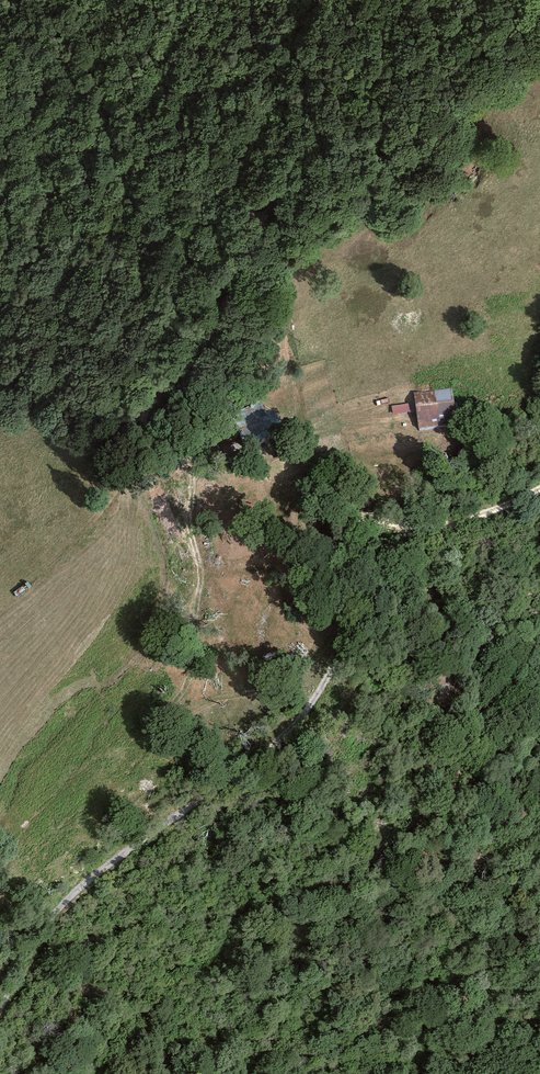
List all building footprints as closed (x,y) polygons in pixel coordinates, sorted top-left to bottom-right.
[(455,425),(452,405),(454,405),(452,388),(450,388),(414,393),(419,429),(455,425)] [(414,402),(391,406),(393,415),(416,411),(414,402)]
